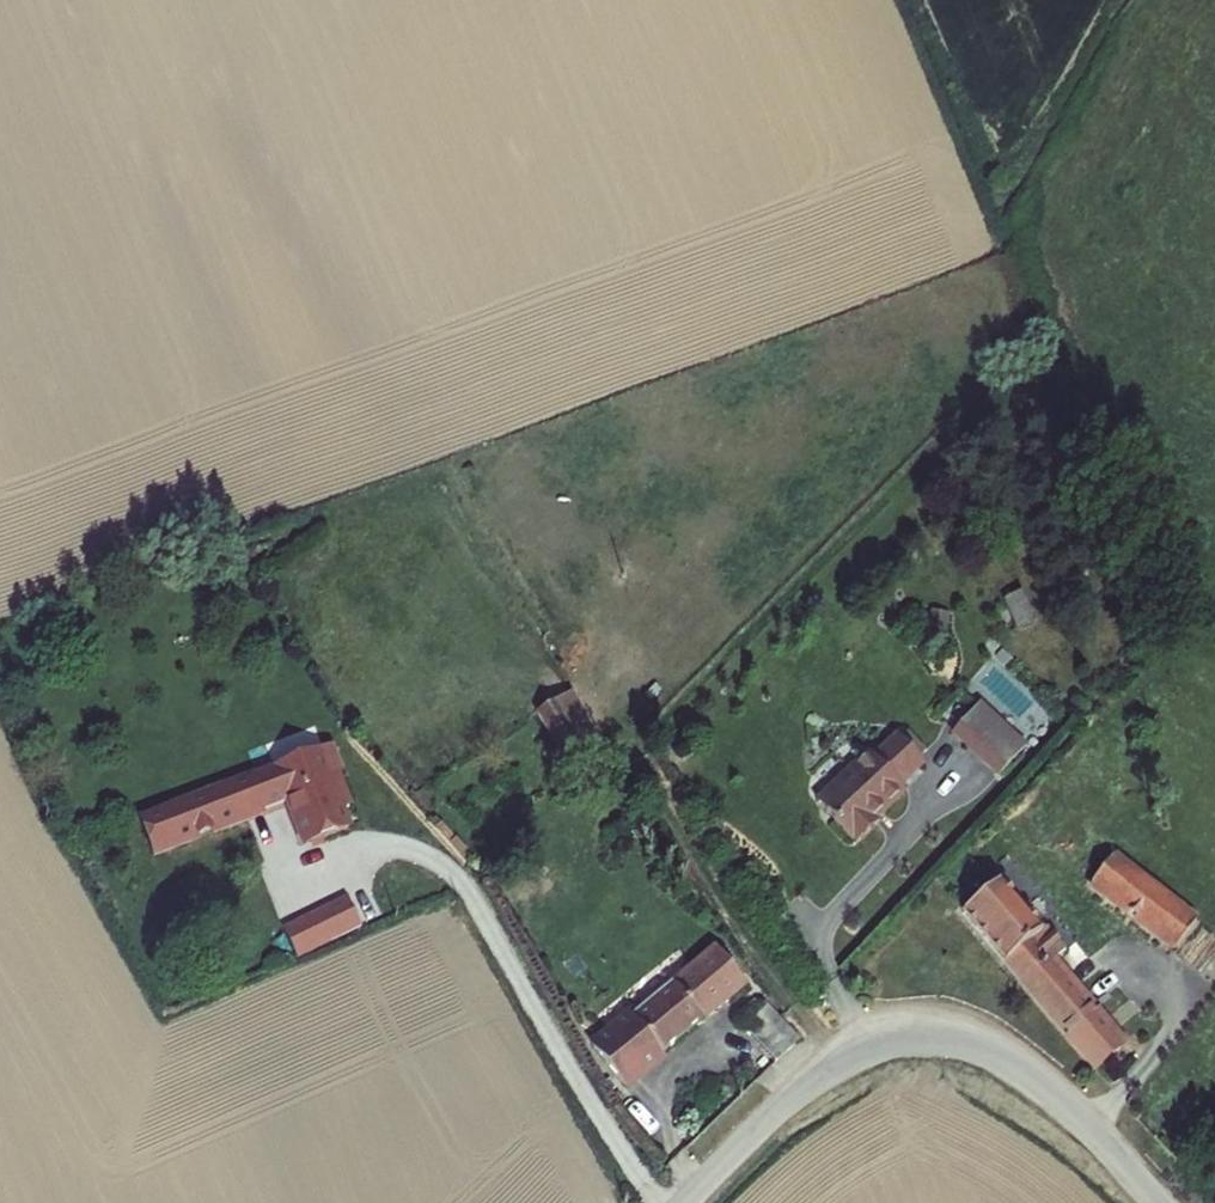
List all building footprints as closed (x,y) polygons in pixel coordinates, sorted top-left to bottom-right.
[(568,751),(597,735),(573,693),(545,709),(568,751)] [(979,758),(1005,730),(976,704),(950,732),(979,758)] [(979,758),(997,774),(1023,745),(1005,730),(979,758)] [(869,754),(816,804),(851,841),(853,838),(857,844),(878,824),(873,820),(904,792),(898,787),(923,764),(898,736),(874,759),(869,754)] [(319,752),(140,821),(153,853),(288,801),(305,846),(348,829),(340,808),(349,804),(335,765),(325,769),(319,752)] [(1196,923),(1112,858),(1090,885),(1175,950),(1196,923)] [(999,881),(963,913),(1096,1070),(1122,1047),(1050,964),(1066,951),(1045,926),(1040,930),(999,881)] [(347,899),(283,931),(296,958),(360,926),(347,899)] [(612,1034),(592,1050),(623,1088),(746,986),(716,949),(632,1018),(628,1013),(608,1029),(612,1034)] [(763,1004),(739,1026),(775,1064),(799,1041),(763,1004)]
